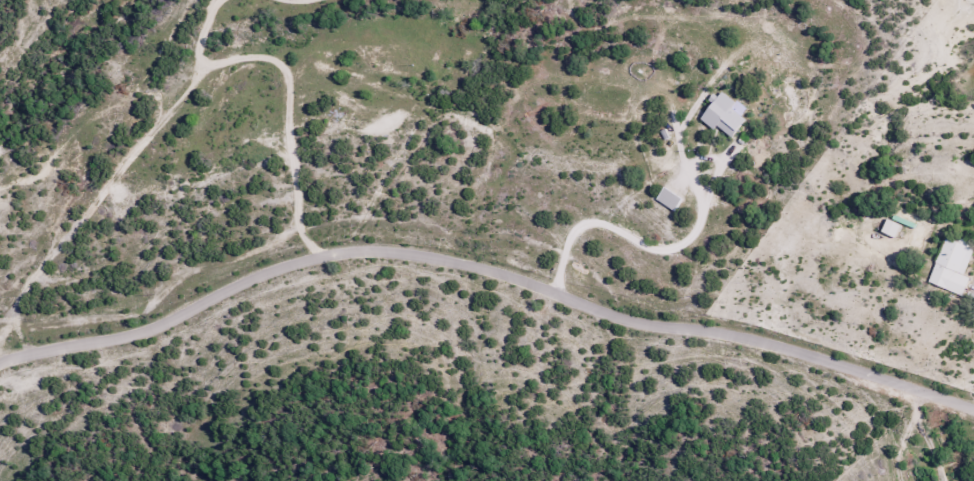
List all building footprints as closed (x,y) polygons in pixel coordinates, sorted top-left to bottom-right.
[(729,138),(743,121),(729,109),(733,103),(719,91),(697,118),(712,130),(715,126),(729,138)] [(655,200),(673,211),(680,199),(662,188),(655,200)] [(881,232),(893,237),(898,226),(885,221),(881,232)] [(946,235),(927,282),(962,296),(968,278),(962,276),(973,246),(946,235)]
